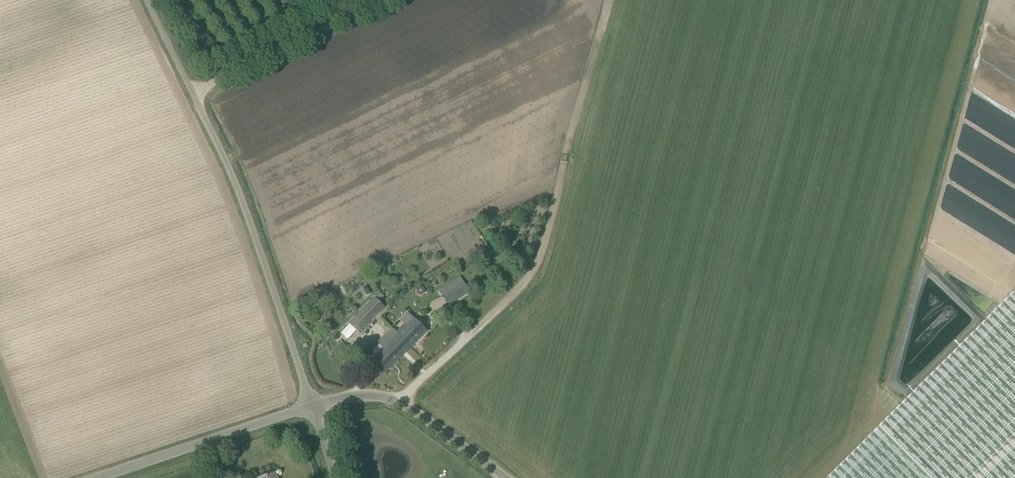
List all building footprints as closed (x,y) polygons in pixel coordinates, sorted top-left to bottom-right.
[(469,291),(464,282),(443,295),(443,296),(449,305),(470,291),(469,291)] [(365,286),(359,290),(364,299),(370,295),(365,286)] [(960,346),(828,477),(1014,477),(1014,291),(960,346)] [(360,334),(385,308),(379,302),(374,297),(348,325),(360,334)] [(410,348),(426,331),(406,312),(399,320),(403,324),(396,332),(410,348)] [(386,371),(410,348),(396,332),(391,328),(376,343),(378,344),(383,349),(374,359),(386,371)]
